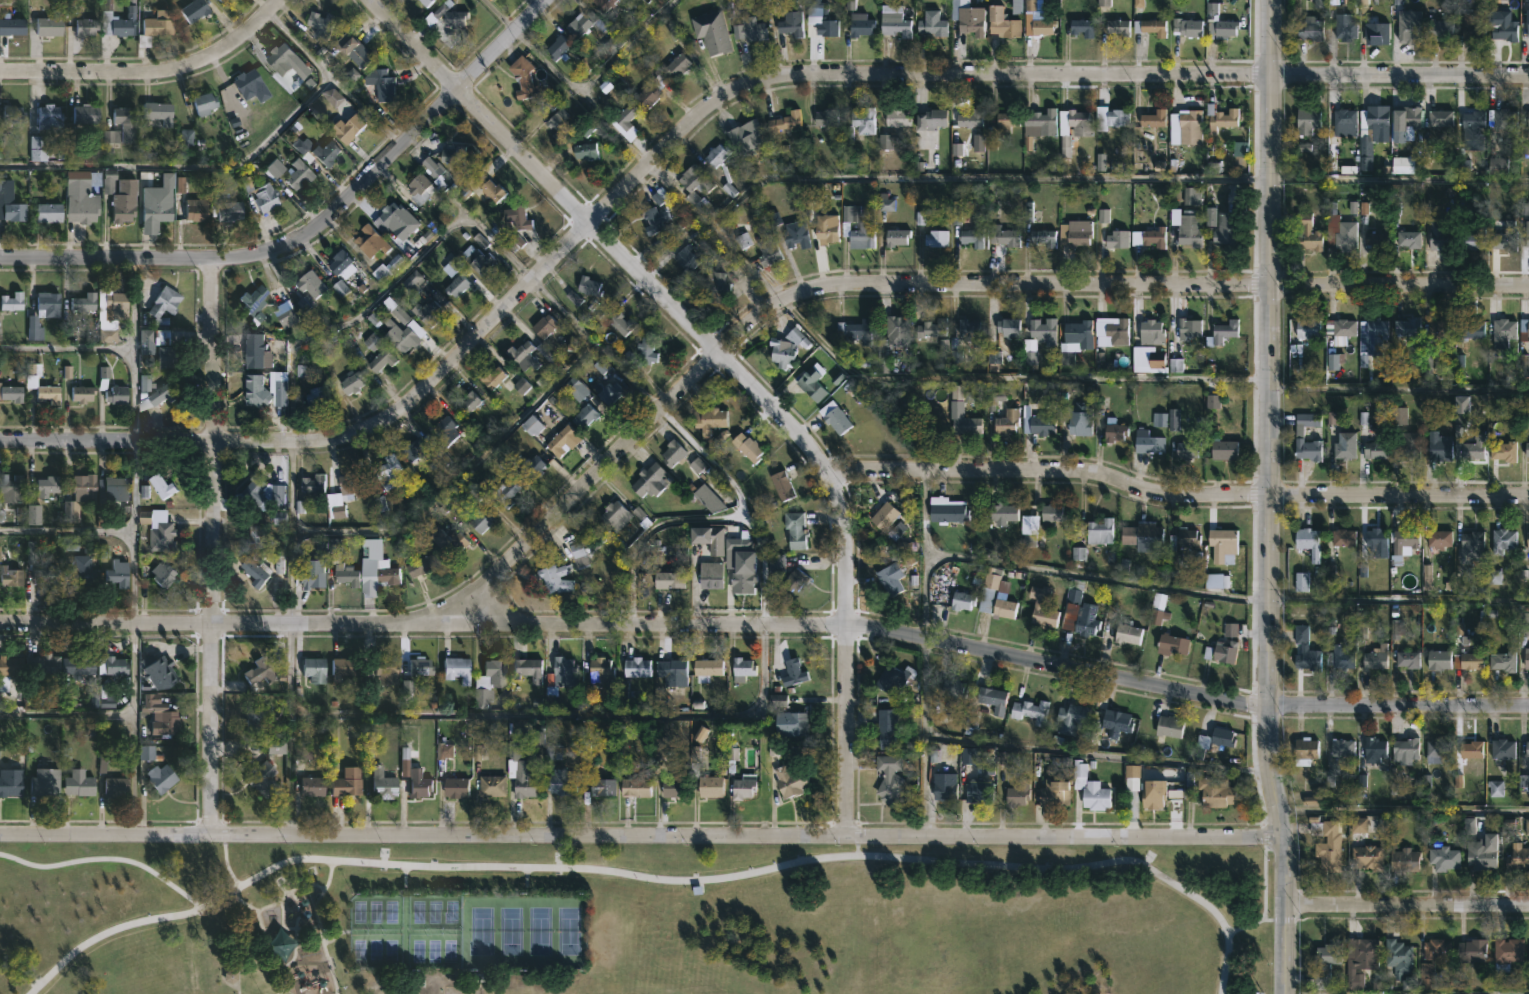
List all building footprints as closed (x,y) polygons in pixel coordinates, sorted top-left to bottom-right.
[(102,35),(103,0),(113,0),(113,19),(128,19),(128,11),(136,12),(136,28),(134,28),(134,35),(102,35)] [(181,10),(194,0),(204,0),(212,12),(205,17),(204,15),(191,25),(181,10)] [(429,8),(420,0),(436,0),(429,8)] [(434,14),(448,0),(452,0),(456,4),(453,8),(454,10),(458,10),(458,12),(471,11),(471,20),(469,20),(469,27),(445,26),(445,19),(443,18),(439,20),(434,14)] [(587,1),(588,0),(613,0),(600,14),(587,1)] [(1022,36),(1024,0),(1041,0),(1040,11),(1043,11),(1043,19),(1055,20),(1055,27),(1051,27),(1050,35),(1022,36)] [(1215,2),(1216,21),(1237,21),(1237,29),(1234,29),(1234,36),(1228,35),(1228,38),(1220,38),(1221,35),(1206,35),(1207,15),(1205,15),(1205,2),(1215,2)] [(1001,5),(1000,19),(1019,19),(1019,37),(997,37),(997,33),(988,33),(988,21),(986,21),(987,5),(1001,5)] [(982,7),(982,38),(973,38),(973,32),(957,32),(956,7),(982,7)] [(41,36),(38,36),(38,18),(54,18),(54,9),(64,9),(64,36),(41,36)] [(719,9),(731,51),(721,54),(720,52),(707,56),(701,37),(694,39),(688,18),(719,9)] [(1471,9),(1470,23),(1484,23),(1484,43),(1466,43),(1466,39),(1462,39),(1462,9),(1471,9)] [(171,10),(171,19),(174,19),(174,34),(158,34),(158,36),(152,36),(151,47),(138,47),(139,34),(144,34),(144,18),(156,18),(156,10),(171,10)] [(589,10),(596,17),(585,28),(588,31),(586,34),(583,31),(575,40),(563,27),(573,18),(575,20),(581,14),(583,16),(589,10)] [(945,20),(945,36),(932,36),(932,33),(916,33),(916,18),(923,18),(923,10),(946,10),(946,20),(945,20)] [(321,17),(327,19),(330,12),(339,15),(331,40),(317,36),(318,32),(314,31),(315,27),(309,25),(313,11),(322,14),(321,17)] [(800,11),(801,38),(791,38),(791,32),(776,33),(775,22),(783,21),(782,12),(800,11)] [(854,12),(854,13),(864,14),(864,20),(872,20),(872,28),(870,27),(870,34),(856,34),(856,37),(848,37),(848,34),(841,34),(841,20),(849,20),(850,12),(854,12)] [(900,12),(900,20),(908,20),(908,38),(899,38),(899,32),(894,32),(894,34),(880,34),(880,12),(900,12)] [(15,13),(15,19),(29,19),(29,38),(0,37),(0,19),(4,19),(4,13),(15,13)] [(1349,15),(1349,22),(1356,22),(1355,38),(1334,38),(1334,22),(1338,22),(1338,15),(1349,15)] [(1441,16),(1440,19),(1452,20),(1451,35),(1441,35),(1441,42),(1429,41),(1429,38),(1428,37),(1429,18),(1433,18),(1433,15),(1441,16)] [(753,16),(754,23),(762,22),(764,39),(745,41),(744,38),(733,39),(732,26),(739,25),(739,17),(753,16)] [(827,16),(827,20),(836,20),(836,36),(819,37),(819,35),(814,35),(814,24),(819,24),(819,16),(827,16)] [(1314,16),(1314,20),(1321,20),(1321,41),(1310,40),(1310,38),(1296,38),(1296,23),(1303,23),(1303,16),(1314,16)] [(100,19),(100,30),(95,30),(95,35),(85,34),(85,37),(77,37),(77,19),(83,19),(83,18),(100,19)] [(1180,18),(1180,20),(1201,20),(1200,37),(1183,37),(1183,35),(1171,34),(1171,18),(1180,18)] [(1082,19),(1092,20),(1091,38),(1081,38),(1081,31),(1076,31),(1076,35),(1068,35),(1068,20),(1082,19)] [(1118,19),(1128,20),(1128,37),(1118,37),(1118,33),(1105,33),(1105,20),(1118,19)] [(1154,19),(1154,20),(1163,20),(1163,38),(1155,38),(1155,32),(1132,33),(1132,20),(1154,19)] [(1516,21),(1516,42),(1508,42),(1508,41),(1504,41),(1504,39),(1491,39),(1491,25),(1497,25),(1497,23),(1508,23),(1508,21),(1516,21)] [(1375,22),(1387,23),(1387,38),(1363,38),(1363,23),(1375,22)] [(1420,22),(1420,39),(1409,39),(1409,36),(1397,36),(1397,22),(1420,22)] [(569,45),(552,62),(541,51),(558,34),(569,45)] [(377,58),(366,69),(345,48),(357,37),(377,58)] [(286,41),(315,74),(301,87),(296,81),(291,86),(268,59),(274,54),(272,51),(286,41)] [(679,52),(688,62),(683,67),(685,69),(680,74),(678,72),(674,77),(669,72),(665,75),(660,70),(679,52)] [(527,73),(530,86),(536,85),(538,96),(515,100),(513,91),(518,90),(516,79),(512,80),(510,74),(505,68),(519,54),(532,68),(527,73)] [(391,75),(391,77),(399,77),(399,86),(397,86),(397,102),(378,102),(378,78),(374,78),(374,69),(390,69),(391,75)] [(252,70),(255,75),(258,74),(263,81),(242,95),(234,81),(241,77),(241,75),(252,70)] [(648,82),(659,93),(654,97),(656,98),(645,109),(633,97),(640,90),(640,89),(648,82)] [(210,114),(199,117),(193,97),(214,91),(219,106),(209,109),(210,114)] [(175,104),(174,128),(161,128),(162,119),(145,119),(145,102),(175,104)] [(629,102),(638,114),(634,119),(631,116),(626,121),(630,125),(623,132),(611,119),(629,102)] [(1214,104),(1214,112),(1221,112),(1221,115),(1227,115),(1227,108),(1237,108),(1237,126),(1227,126),(1227,130),(1218,129),(1218,126),(1215,126),(1215,135),(1208,135),(1208,121),(1204,121),(1205,103),(1214,104)] [(56,104),(56,107),(62,107),(62,113),(65,113),(65,132),(47,132),(47,130),(41,130),(41,107),(47,107),(47,104),(56,104)] [(89,104),(91,106),(102,106),(101,124),(81,124),(81,125),(75,125),(76,106),(84,106),(84,104),(89,104)] [(14,105),(14,107),(24,107),(24,112),(29,112),(29,122),(5,122),(5,105),(14,105)] [(1400,141),(1392,141),(1393,110),(1407,110),(1407,107),(1421,106),(1420,130),(1413,129),(1413,141),(1400,141)] [(134,107),(133,143),(123,143),(124,124),(116,124),(116,109),(118,109),(118,107),(134,107)] [(569,128),(555,141),(549,135),(552,133),(543,123),(559,107),(567,115),(561,121),(569,128)] [(872,107),(872,135),(856,134),(855,132),(856,126),(855,127),(852,126),(851,140),(842,140),(842,125),(849,125),(849,111),(857,111),(857,114),(862,114),(862,107),(872,107)] [(1379,109),(1387,110),(1387,127),(1381,127),(1381,129),(1377,129),(1377,141),(1370,141),(1370,170),(1358,170),(1358,110),(1374,110),(1374,107),(1379,107),(1379,109)] [(1009,108),(1009,109),(1018,110),(1017,127),(1009,126),(1009,134),(999,134),(999,126),(995,126),(995,113),(1004,113),(1004,108),(1009,108)] [(1054,108),(1054,136),(1044,136),(1044,138),(1039,138),(1039,135),(1037,135),(1036,126),(1023,126),(1023,112),(1045,114),(1045,108),(1054,108)] [(1163,108),(1164,126),(1131,128),(1130,110),(1139,110),(1139,114),(1154,114),(1154,109),(1163,108)] [(1310,108),(1310,110),(1318,110),(1318,129),(1311,129),(1310,135),(1301,135),(1301,138),(1297,138),(1297,135),(1295,135),(1296,109),(1306,110),(1306,108),(1310,108)] [(779,130),(767,131),(765,121),(788,116),(787,110),(797,109),(799,127),(779,130)] [(819,126),(812,126),(813,112),(822,113),(822,109),(836,109),(836,126),(819,126)] [(915,130),(914,115),(923,115),(923,111),(928,111),(928,109),(945,110),(945,126),(935,126),(935,131),(915,130)] [(970,126),(970,128),(955,126),(956,114),(971,114),(971,109),(980,109),(980,126),(970,126)] [(1074,109),(1074,112),(1086,111),(1087,117),(1091,119),(1091,136),(1077,136),(1077,142),(1069,142),(1069,148),(1059,148),(1059,135),(1058,135),(1057,110),(1074,109)] [(1128,109),(1128,126),(1110,126),(1110,122),(1106,122),(1106,111),(1111,111),(1111,109),(1128,109)] [(1346,109),(1346,110),(1356,110),(1356,126),(1338,126),(1338,131),(1333,131),(1333,127),(1332,127),(1332,110),(1346,109)] [(1508,109),(1508,111),(1516,111),(1516,127),(1508,127),(1508,132),(1498,132),(1498,126),(1493,126),(1493,110),(1508,109)] [(1200,110),(1200,144),(1179,144),(1179,127),(1177,127),(1177,114),(1187,114),(1187,110),(1200,110)] [(1429,126),(1427,126),(1427,110),(1452,110),(1452,127),(1429,126)] [(907,112),(908,126),(896,126),(896,128),(885,126),(885,111),(907,112)] [(1463,127),(1461,127),(1462,113),(1471,113),(1471,111),(1484,111),(1483,128),(1463,127)] [(356,117),(363,124),(343,146),(328,128),(338,119),(342,123),(353,113),(356,117)] [(752,119),(766,145),(742,158),(735,143),(730,145),(724,133),(752,119)] [(45,138),(45,149),(49,149),(48,161),(31,161),(31,136),(45,136),(45,138)] [(303,137),(310,144),(314,140),(320,146),(326,140),(334,148),(332,150),(335,153),(328,160),(330,162),(324,168),(311,156),(312,155),(306,149),(300,155),(289,144),(295,138),(299,142),(303,137)] [(593,143),(596,159),(583,162),(582,158),(573,159),(570,146),(583,143),(583,144),(593,143)] [(465,146),(463,165),(439,163),(440,149),(442,149),(442,144),(465,146)] [(716,144),(720,148),(722,146),(728,152),(719,161),(722,164),(729,182),(728,183),(736,192),(729,198),(719,187),(725,182),(719,166),(717,164),(712,169),(702,158),(711,148),(712,149),(716,144)] [(1407,152),(1407,157),(1413,157),(1413,174),(1394,174),(1394,175),(1390,175),(1390,158),(1397,157),(1397,152),(1407,152)] [(449,186),(444,190),(435,181),(437,179),(422,163),(430,155),(446,172),(443,174),(447,178),(445,180),(450,185),(449,186)] [(312,176),(305,183),(301,178),(296,182),(297,184),(291,191),(281,180),(292,169),(287,164),(293,157),(312,176)] [(691,164),(703,177),(705,175),(713,183),(704,193),(701,189),(698,192),(693,187),(687,193),(675,180),(691,164)] [(485,179),(486,179),(493,186),(495,184),(504,193),(491,205),(467,178),(477,170),(485,179)] [(91,172),(102,173),(102,186),(80,187),(80,192),(88,192),(88,196),(101,196),(101,216),(98,216),(98,221),(91,221),(90,225),(81,225),(81,222),(68,222),(69,187),(67,187),(68,171),(91,172)] [(115,179),(115,190),(119,190),(119,187),(137,187),(137,221),(122,221),(122,224),(113,224),(113,195),(104,195),(104,178),(105,178),(105,171),(118,171),(118,179),(115,179)] [(427,209),(421,215),(409,202),(415,196),(410,192),(414,188),(410,185),(423,172),(439,190),(423,206),(427,209)] [(28,221),(0,220),(0,180),(14,180),(14,205),(28,205),(28,221)] [(269,183),(271,186),(273,185),(279,198),(278,199),(281,204),(262,214),(255,200),(258,199),(255,194),(257,193),(255,190),(269,183)] [(672,207),(664,210),(668,218),(658,222),(661,229),(645,237),(641,228),(647,225),(646,223),(643,224),(640,216),(642,214),(641,211),(656,205),(648,196),(659,186),(668,197),(672,207)] [(174,222),(160,222),(160,234),(145,234),(145,221),(144,221),(144,187),(174,187),(174,222)] [(689,192),(697,200),(701,197),(704,200),(707,197),(711,200),(708,203),(709,205),(708,206),(714,206),(714,216),(702,215),(684,197),(689,192)] [(210,222),(187,221),(187,199),(210,199),(210,222)] [(217,222),(214,222),(212,204),(238,202),(240,220),(217,222)] [(395,202),(400,207),(402,204),(408,210),(391,227),(381,216),(385,212),(383,210),(389,204),(391,206),(395,202)] [(1336,202),(1335,214),(1338,214),(1338,222),(1356,222),(1355,249),(1349,249),(1349,252),(1339,252),(1339,249),(1324,248),(1325,215),(1326,215),(1326,202),(1336,202)] [(42,222),(39,222),(39,204),(64,204),(64,222),(42,222)] [(848,222),(848,230),(858,230),(858,222),(872,222),(872,249),(847,248),(847,237),(841,237),(841,206),(857,206),(857,222),(848,222)] [(528,213),(528,220),(536,220),(536,229),(518,230),(517,221),(506,221),(505,211),(528,210),(528,213)] [(1200,215),(1200,248),(1190,248),(1190,244),(1177,244),(1177,215),(1181,215),(1181,210),(1193,210),(1193,215),(1200,215)] [(982,213),(981,250),(971,249),(970,242),(958,243),(958,230),(972,231),(972,213),(982,213)] [(1234,213),(1234,214),(1238,214),(1237,249),(1228,249),(1228,243),(1212,242),(1212,231),(1217,231),(1218,214),(1230,214),(1230,213),(1234,213)] [(1310,227),(1310,233),(1313,233),(1313,230),(1321,231),(1321,252),(1313,252),(1313,251),(1309,251),(1309,249),(1294,248),(1295,213),(1310,213),(1310,227)] [(824,214),(825,215),(836,215),(837,242),(825,242),(825,246),(817,246),(817,239),(810,240),(810,230),(814,230),(814,227),(806,227),(806,216),(820,216),(820,214),(824,214)] [(803,220),(808,247),(799,249),(797,243),(792,244),(792,246),(784,248),(782,234),(784,233),(783,224),(803,220)] [(1513,220),(1513,231),(1516,231),(1515,253),(1503,252),(1504,249),(1489,249),(1490,236),(1493,236),(1493,233),(1504,233),(1504,220),(1513,220)] [(1087,238),(1087,245),(1074,245),(1074,249),(1068,250),(1067,247),(1063,247),(1063,244),(1061,244),(1062,232),(1067,232),(1067,221),(1090,221),(1090,239),(1087,238)] [(1436,250),(1428,250),(1429,222),(1444,222),(1443,250),(1436,250)] [(370,223),(395,248),(388,254),(383,249),(373,259),(355,241),(361,236),(363,238),(368,234),(364,230),(370,223)] [(1163,226),(1163,249),(1154,249),(1154,243),(1148,243),(1148,246),(1130,246),(1130,232),(1154,232),(1154,226),(1163,226)] [(1521,226),(1528,226),(1528,247),(1521,247),(1521,226)] [(995,227),(995,231),(1017,231),(1017,248),(1005,248),(1005,244),(989,243),(989,227),(995,227)] [(1483,230),(1483,249),(1462,249),(1462,235),(1475,236),(1475,229),(1483,230)] [(885,247),(884,230),(908,230),(907,238),(905,238),(905,245),(891,245),(891,247),(885,247)] [(945,231),(945,248),(928,248),(928,245),(922,245),(922,235),(928,235),(928,231),(945,231)] [(1054,231),(1054,250),(1044,249),(1044,244),(1029,243),(1029,231),(1054,231)] [(1127,231),(1127,248),(1109,248),(1109,243),(1105,243),(1105,235),(1110,235),(1110,231),(1127,231)] [(1397,249),(1395,249),(1395,232),(1420,232),(1419,249),(1397,249)] [(1365,248),(1363,248),(1363,233),(1387,233),(1387,249),(1365,248)] [(780,259),(760,268),(755,257),(760,255),(755,243),(769,236),(780,259)] [(468,245),(481,256),(484,253),(491,260),(488,263),(489,265),(478,276),(466,265),(468,264),(459,253),(468,245)] [(698,262),(686,274),(672,257),(682,246),(698,262)] [(358,270),(347,278),(342,273),(339,275),(331,265),(337,259),(335,256),(345,247),(356,260),(354,261),(359,268),(358,270)] [(330,288),(317,299),(308,288),(303,293),(305,296),(308,293),(316,303),(305,312),(297,302),(299,300),(292,292),(298,287),(295,283),(313,268),(330,288)] [(604,280),(601,294),(581,290),(585,273),(593,275),(592,278),(604,280)] [(722,273),(722,283),(728,283),(727,297),(718,297),(718,300),(707,299),(708,296),(704,296),(706,273),(722,273)] [(457,274),(469,285),(464,290),(463,288),(452,298),(448,293),(446,296),(441,290),(457,274)] [(178,308),(174,315),(167,310),(161,318),(171,317),(171,325),(157,324),(157,318),(150,312),(156,303),(154,301),(166,284),(184,296),(176,307),(178,308)] [(262,284),(270,293),(250,312),(244,306),(247,303),(241,297),(248,290),(250,293),(256,287),(257,289),(262,284)] [(113,289),(113,291),(130,292),(129,318),(112,318),(112,304),(107,304),(107,289),(113,289)] [(25,292),(25,310),(11,311),(11,310),(2,310),(3,295),(10,296),(10,298),(15,298),(15,291),(25,292)] [(52,291),(61,292),(61,316),(39,316),(39,326),(44,326),(43,339),(29,339),(29,314),(38,314),(38,291),(52,291)] [(97,309),(72,308),(72,296),(88,297),(88,291),(98,291),(97,309)] [(436,299),(445,308),(436,317),(440,322),(432,329),(413,309),(421,302),(425,306),(428,303),(430,305),(436,299)] [(300,321),(291,308),(278,316),(286,330),(300,321)] [(619,317),(624,321),(627,318),(634,324),(621,337),(605,322),(615,311),(620,316),(619,317)] [(550,313),(563,326),(559,330),(556,328),(545,339),(534,327),(545,316),(546,317),(550,313)] [(901,317),(901,320),(908,320),(908,347),(893,349),(893,344),(888,344),(886,358),(888,358),(888,373),(877,373),(876,339),(887,339),(886,341),(888,341),(888,336),(886,336),(886,320),(894,320),(894,317),(901,317)] [(415,318),(428,331),(406,352),(387,334),(398,323),(404,330),(415,318)] [(869,318),(868,336),(864,336),(864,338),(856,337),(856,340),(850,340),(850,337),(843,337),(843,335),(835,335),(835,322),(860,324),(860,318),(869,318)] [(944,325),(943,336),(914,338),(914,325),(921,325),(921,322),(929,322),(929,325),(935,325),(935,318),(945,318),(944,325)] [(1054,318),(1054,347),(1043,347),(1043,342),(1034,342),(1034,337),(1028,337),(1028,320),(1038,320),(1038,325),(1044,325),(1044,318),(1054,318)] [(1126,318),(1126,346),(1096,347),(1096,336),(1094,336),(1094,322),(1111,322),(1111,325),(1117,325),(1117,318),(1126,318)] [(1184,318),(1184,320),(1199,321),(1199,337),(1184,337),(1184,341),(1177,341),(1177,318),(1184,318)] [(1419,318),(1419,339),(1410,339),(1410,337),(1393,337),(1393,321),(1407,321),(1407,319),(1419,318)] [(117,332),(117,342),(100,342),(100,319),(118,319),(117,332)] [(964,320),(964,322),(977,322),(977,329),(980,329),(980,337),(971,337),(971,341),(963,341),(963,337),(956,337),(956,319),(964,320)] [(1017,319),(1017,337),(1000,337),(1000,333),(995,333),(995,321),(1001,321),(1001,319),(1017,319)] [(1221,345),(1212,345),(1212,325),(1227,325),(1227,319),(1237,319),(1236,338),(1222,337),(1221,345)] [(1310,319),(1310,321),(1318,321),(1318,339),(1299,339),(1299,341),(1296,341),(1296,339),(1295,339),(1295,321),(1310,319)] [(1507,319),(1507,321),(1516,321),(1515,339),(1507,339),(1506,349),(1492,348),(1492,320),(1507,319)] [(1527,321),(1528,321),(1528,337),(1526,337),(1526,343),(1519,343),(1519,319),(1527,319),(1527,321)] [(1090,320),(1089,337),(1081,336),(1081,340),(1074,340),(1074,337),(1067,336),(1068,323),(1080,324),(1080,320),(1090,320)] [(1153,320),(1153,322),(1159,321),(1159,329),(1163,329),(1163,345),(1150,345),(1150,350),(1143,350),(1143,345),(1148,345),(1148,340),(1146,340),(1146,337),(1139,337),(1139,323),(1141,323),(1141,321),(1145,321),(1146,322),(1146,320),(1153,320)] [(1345,320),(1345,321),(1355,321),(1355,337),(1332,336),(1332,321),(1336,321),(1336,320),(1345,320)] [(1378,320),(1387,321),(1386,340),(1380,340),(1380,347),(1365,346),(1365,320),(1378,320)] [(1466,338),(1466,341),(1461,341),(1461,338),(1459,338),(1459,324),(1470,324),(1471,321),(1483,321),(1483,338),(1466,338)] [(1428,339),(1452,339),(1452,323),(1428,323),(1428,339)] [(143,333),(143,345),(154,345),(154,333),(143,333)] [(384,344),(375,335),(366,344),(375,353),(384,344)] [(650,342),(650,353),(655,353),(655,357),(657,357),(656,360),(654,360),(654,363),(649,363),(649,365),(637,363),(638,351),(634,351),(635,343),(639,344),(640,335),(651,337),(650,342)] [(266,343),(266,350),(264,350),(264,367),(256,367),(256,364),(250,364),(250,351),(247,351),(247,343),(250,343),(251,336),(264,336),(264,343),(266,343)] [(795,347),(792,366),(785,365),(785,370),(775,368),(775,363),(769,362),(771,346),(767,346),(768,338),(788,342),(788,346),(795,347)] [(525,340),(532,348),(527,352),(534,359),(519,373),(500,354),(508,346),(512,350),(525,340)] [(388,347),(400,359),(394,365),(390,361),(378,373),(370,364),(380,352),(381,353),(388,347)] [(160,369),(178,369),(178,348),(160,348),(160,369)] [(814,363),(824,372),(814,382),(825,393),(815,404),(794,383),(804,371),(805,372),(814,363)] [(39,376),(39,387),(62,387),(62,406),(50,406),(50,399),(47,399),(47,402),(39,402),(39,389),(28,389),(28,375),(32,375),(32,364),(43,364),(43,376),(39,376)] [(500,364),(508,373),(491,389),(480,377),(489,369),(492,372),(500,364)] [(355,369),(357,372),(361,370),(365,377),(363,378),(366,383),(360,387),(362,389),(348,395),(341,382),(353,375),(350,371),(355,369)] [(287,371),(287,406),(274,406),(274,393),(271,393),(271,390),(269,390),(269,371),(287,371)] [(254,378),(274,396),(267,405),(263,402),(259,407),(252,400),(256,395),(245,387),(254,378)] [(13,399),(0,398),(0,381),(2,381),(2,385),(24,385),(23,402),(13,402),(13,399)] [(170,382),(180,396),(172,402),(169,397),(156,407),(149,397),(170,382)] [(623,394),(611,382),(598,395),(611,407),(623,394)] [(332,400),(311,406),(308,394),(312,393),(311,389),(328,384),(332,400)] [(84,386),(97,386),(97,394),(94,394),(94,400),(87,400),(87,403),(79,403),(79,400),(73,400),(74,385),(84,386)] [(129,385),(128,402),(107,402),(107,389),(112,389),(112,385),(129,385)] [(485,399),(471,414),(456,401),(462,395),(467,400),(471,396),(469,395),(474,389),(485,399)] [(1005,390),(1004,408),(985,407),(986,390),(1005,390)] [(833,403),(839,411),(840,410),(850,426),(837,436),(827,424),(825,425),(816,411),(831,400),(833,403)] [(1086,403),(1086,408),(1090,409),(1090,437),(1067,435),(1067,422),(1057,422),(1057,408),(1074,408),(1074,403),(1086,403)] [(573,421),(586,433),(601,416),(589,404),(573,421)] [(716,407),(716,409),(724,409),(725,426),(708,426),(708,434),(699,434),(699,426),(692,426),(691,410),(707,409),(707,407),(716,407)] [(1008,434),(1008,437),(999,437),(999,434),(992,434),(992,419),(1003,419),(1003,409),(1017,409),(1017,427),(1014,427),(1014,434),(1008,434)] [(1303,427),(1302,443),(1311,443),(1311,441),(1320,441),(1320,462),(1311,462),(1308,461),(1308,459),(1302,459),(1301,461),(1294,459),(1294,414),(1319,414),(1319,427),(1303,427)] [(443,416),(453,426),(450,429),(456,435),(444,447),(428,430),(438,420),(438,421),(443,416)] [(525,427),(536,438),(547,428),(536,417),(525,427)] [(1045,434),(1045,437),(1036,437),(1036,434),(1029,434),(1029,417),(1052,417),(1052,434),(1045,434)] [(955,434),(951,434),(951,418),(981,418),(981,434),(955,434)] [(1115,425),(1127,426),(1127,432),(1130,432),(1129,436),(1122,437),(1122,441),(1111,441),(1111,444),(1103,443),(1105,418),(1114,418),(1114,424),(1115,425)] [(579,439),(572,446),(566,440),(559,447),(563,451),(556,457),(544,445),(566,424),(579,439)] [(1147,430),(1147,437),(1164,437),(1164,453),(1135,453),(1135,430),(1147,430)] [(741,433),(745,437),(746,435),(751,440),(752,439),(763,452),(752,463),(730,441),(740,431),(741,433)] [(1437,432),(1437,437),(1451,437),(1450,462),(1427,461),(1427,432),(1437,432)] [(1345,459),(1345,461),(1341,461),(1341,459),(1333,459),(1333,443),(1337,443),(1337,433),(1354,433),(1354,459),(1345,459)] [(1418,433),(1418,460),(1406,459),(1406,457),(1395,457),(1395,450),(1390,450),(1391,433),(1418,433)] [(429,435),(436,445),(410,464),(401,450),(421,436),(423,439),(429,435)] [(1218,436),(1218,442),(1235,442),(1235,460),(1210,460),(1210,437),(1213,437),(1213,436),(1218,436)] [(684,451),(668,467),(660,459),(663,457),(659,453),(666,446),(664,444),(671,437),(684,451)] [(1516,441),(1515,463),(1503,462),(1503,460),(1489,459),(1489,446),(1496,447),(1496,444),(1507,444),(1507,441),(1516,441)] [(1184,442),(1184,443),(1200,443),(1200,451),(1196,451),(1196,458),(1176,458),(1176,443),(1184,442)] [(1372,442),(1386,444),(1386,460),(1363,459),(1363,444),(1372,442)] [(1462,459),(1461,459),(1461,444),(1483,444),(1483,460),(1462,459)] [(396,477),(400,484),(387,491),(374,469),(387,462),(385,457),(394,453),(401,467),(395,471),(398,477),(396,477)] [(533,454),(542,464),(533,472),(535,475),(528,482),(518,470),(533,454)] [(655,462),(664,471),(659,476),(666,482),(653,495),(646,489),(639,497),(628,486),(639,475),(636,472),(641,467),(643,469),(654,461),(655,462)] [(353,487),(355,493),(343,495),(338,476),(351,473),(351,470),(360,468),(363,485),(353,487)] [(793,494),(779,500),(768,475),(782,469),(793,494)] [(161,471),(169,484),(174,481),(179,490),(164,499),(151,478),(161,471)] [(266,495),(269,497),(269,484),(281,484),(281,490),(283,490),(283,494),(281,493),(281,503),(268,502),(268,499),(262,505),(245,489),(254,479),(252,477),(257,472),(269,483),(263,490),(267,494),(266,495)] [(325,472),(324,491),(302,490),(302,476),(310,476),(310,479),(316,479),(316,472),(325,472)] [(2,491),(0,491),(0,473),(9,473),(9,479),(14,479),(14,473),(25,474),(24,502),(2,502),(2,491)] [(97,473),(96,491),(89,491),(89,496),(75,496),(75,491),(73,491),(73,478),(86,479),(87,473),(97,473)] [(50,491),(50,492),(38,491),(38,479),(47,479),(47,475),(61,475),(61,491),(50,491)] [(113,476),(113,478),(127,478),(127,484),(130,484),(130,500),(110,500),(110,491),(106,492),(105,476),(113,476)] [(509,478),(517,486),(506,497),(510,502),(504,508),(485,489),(491,484),(494,487),(499,482),(502,485),(509,478)] [(946,496),(946,500),(967,500),(967,520),(928,520),(928,496),(946,496)] [(618,498),(632,510),(637,504),(654,519),(646,528),(633,514),(619,531),(606,520),(608,517),(604,513),(607,508),(606,507),(612,500),(614,502),(618,498)] [(897,512),(881,530),(867,518),(884,500),(897,512)] [(1001,500),(1001,504),(1016,504),(1016,520),(1005,520),(1005,525),(989,524),(989,520),(988,520),(988,504),(994,504),(994,500),(1001,500)] [(1055,503),(1055,505),(1060,505),(1060,511),(1063,512),(1063,520),(1053,520),(1053,527),(1045,527),(1046,520),(1040,520),(1040,504),(1055,503)] [(483,509),(491,517),(487,521),(489,522),(488,524),(477,533),(466,522),(477,511),(479,513),(483,509)] [(802,523),(802,531),(806,531),(806,536),(803,536),(803,548),(787,548),(787,539),(780,539),(780,528),(783,528),(783,512),(801,511),(802,523)] [(1111,516),(1111,542),(1086,542),(1086,521),(1095,521),(1095,523),(1101,523),(1101,516),(1111,516)] [(1161,526),(1161,552),(1135,551),(1135,544),(1126,544),(1126,535),(1124,535),(1124,525),(1136,526),(1136,520),(1154,521),(1154,526),(1161,526)] [(265,525),(265,533),(267,533),(267,537),(265,537),(265,548),(249,548),(249,535),(252,535),(252,525),(265,525)] [(1185,525),(1185,529),(1195,529),(1195,534),(1198,534),(1198,545),(1176,544),(1176,525),(1185,525)] [(169,526),(170,541),(178,542),(178,551),(158,550),(159,526),(169,526)] [(708,526),(722,526),(722,555),(708,555),(708,542),(688,542),(688,526),(708,526)] [(1418,526),(1418,547),(1410,547),(1410,554),(1399,554),(1399,551),(1397,551),(1397,543),(1393,543),(1393,529),(1406,529),(1406,527),(1418,526)] [(441,527),(452,539),(458,533),(459,534),(462,532),(473,543),(467,548),(466,547),(457,557),(453,552),(450,555),(431,536),(441,527)] [(1309,527),(1309,529),(1318,529),(1318,562),(1310,562),(1310,547),(1294,547),(1294,528),(1309,527)] [(1378,527),(1378,529),(1386,529),(1386,544),(1384,544),(1384,546),(1375,544),(1375,547),(1367,547),(1367,545),(1364,545),(1365,529),(1373,529),(1373,527),(1378,527)] [(1507,527),(1507,530),(1515,530),(1515,548),(1502,548),(1502,555),(1492,554),(1492,529),(1507,527)] [(1236,528),(1236,553),(1232,553),(1232,563),(1212,563),(1212,545),(1208,545),(1208,528),(1236,528)] [(1345,528),(1345,530),(1354,530),(1354,545),(1337,545),(1337,547),(1333,547),(1332,545),(1333,564),(1334,564),(1334,576),(1325,576),(1325,541),(1331,541),(1331,529),(1345,528)] [(1439,545),(1439,548),(1433,548),(1433,546),(1426,546),(1426,530),(1451,530),(1451,545),(1439,545)] [(1461,546),(1460,546),(1460,532),(1470,532),(1470,530),(1483,530),(1483,547),(1461,546)] [(737,538),(736,550),(752,550),(752,572),(754,572),(754,580),(751,580),(751,592),(730,592),(730,571),(732,571),(732,552),(726,552),(727,537),(737,538)] [(436,551),(444,567),(437,571),(433,567),(429,568),(431,572),(429,573),(428,571),(413,578),(407,565),(436,551)] [(251,557),(262,566),(265,562),(276,571),(260,589),(253,583),(257,578),(253,575),(252,577),(246,572),(248,570),(243,566),(251,557)] [(130,561),(129,588),(119,588),(120,582),(107,581),(107,569),(114,569),(114,558),(120,558),(120,561),(130,561)] [(401,558),(404,583),(388,585),(388,581),(380,582),(378,559),(390,558),(391,568),(395,567),(395,558),(401,558)] [(92,560),(92,569),(98,569),(98,576),(94,576),(94,589),(72,588),(73,582),(66,581),(66,569),(73,569),(73,560),(92,560)] [(902,589),(888,596),(874,571),(894,560),(902,575),(896,578),(902,589)] [(707,588),(699,588),(699,561),(721,562),(721,588),(707,588)] [(15,562),(15,568),(26,568),(25,585),(3,583),(3,573),(8,573),(8,568),(10,568),(10,562),(15,562)] [(162,562),(168,568),(172,564),(180,572),(176,576),(177,577),(166,588),(154,577),(157,574),(153,570),(162,562)] [(556,564),(557,568),(566,564),(569,573),(560,576),(562,579),(575,580),(575,591),(564,591),(558,593),(557,590),(550,593),(549,590),(548,591),(543,578),(541,579),(538,571),(556,564)] [(1001,569),(996,589),(993,588),(989,613),(977,610),(981,586),(986,566),(1001,569)] [(50,568),(62,569),(62,578),(60,578),(60,587),(50,587),(50,580),(35,580),(35,569),(50,568)] [(363,570),(362,587),(350,587),(351,582),(338,582),(338,570),(347,570),(347,568),(363,570)] [(797,592),(808,577),(795,568),(784,583),(797,592)] [(301,586),(300,586),(300,569),(325,570),(325,586),(301,586)] [(656,588),(653,588),(653,571),(683,571),(683,586),(656,588)] [(1221,573),(1221,575),(1228,575),(1228,588),(1204,587),(1204,573),(1221,573)] [(1296,575),(1296,592),(1308,592),(1308,575),(1296,575)] [(1050,587),(1047,600),(1041,599),(1040,607),(1058,611),(1054,627),(1049,626),(1049,629),(1031,625),(1031,623),(1029,622),(1034,598),(1027,596),(1030,585),(1040,587),(1041,585),(1050,587)] [(1078,606),(1080,606),(1081,601),(1095,604),(1092,618),(1098,620),(1097,629),(1094,628),(1093,635),(1088,634),(1087,637),(1081,636),(1081,638),(1071,636),(1072,631),(1060,628),(1068,587),(1081,590),(1078,606)] [(953,590),(958,592),(959,591),(975,595),(972,605),(969,604),(968,609),(958,607),(957,610),(948,608),(953,590)] [(1016,602),(1012,618),(997,615),(996,619),(990,618),(996,591),(1005,593),(1004,599),(1016,602)] [(1131,620),(1130,625),(1140,628),(1136,644),(1122,641),(1121,643),(1112,641),(1117,622),(1121,623),(1122,618),(1131,620)] [(1307,625),(1307,652),(1311,652),(1311,650),(1320,650),(1320,671),(1311,671),(1308,670),(1308,668),(1294,668),(1294,654),(1300,654),(1300,653),(1300,643),(1293,643),(1293,625),(1307,625)] [(1226,637),(1235,637),(1235,626),(1226,626),(1226,637)] [(1167,632),(1167,634),(1188,639),(1186,653),(1169,650),(1168,655),(1156,652),(1160,633),(1162,633),(1162,631),(1167,632)] [(1237,641),(1233,663),(1211,659),(1215,640),(1224,642),(1223,645),(1228,646),(1229,640),(1237,641)] [(1386,643),(1386,668),(1368,668),(1368,671),(1365,671),(1364,668),(1364,670),(1363,670),(1362,652),(1369,652),(1369,650),(1372,650),(1372,648),(1376,648),(1376,652),(1378,652),(1378,643),(1386,643)] [(1344,644),(1344,651),(1354,651),(1354,668),(1345,668),(1345,670),(1332,668),(1332,644),(1344,644)] [(1431,649),(1450,650),(1449,668),(1441,668),(1441,670),(1426,669),(1427,650),(1431,649)] [(1515,650),(1515,672),(1506,672),(1506,671),(1503,671),(1503,669),(1489,669),(1489,655),(1495,655),(1495,653),(1506,653),(1506,650),(1515,650)] [(380,651),(380,655),(385,655),(386,659),(394,659),(394,664),(398,664),(398,684),(380,684),(380,674),(376,674),(376,662),(375,662),(374,651),(380,651)] [(1418,651),(1418,668),(1406,668),(1406,665),(1395,665),(1395,651),(1418,651)] [(52,654),(52,657),(62,657),(62,675),(30,675),(29,657),(42,657),(42,652),(52,652),(52,654)] [(1473,668),(1460,668),(1460,652),(1482,653),(1482,668),(1473,668)] [(152,653),(156,659),(164,654),(167,660),(171,657),(175,663),(171,665),(180,679),(160,693),(149,678),(146,680),(144,676),(146,675),(142,669),(146,667),(141,660),(152,653)] [(87,655),(87,657),(93,657),(93,665),(96,665),(96,674),(72,674),(72,657),(78,657),(78,655),(87,655)] [(126,658),(126,663),(130,663),(129,674),(118,673),(118,675),(99,673),(99,661),(106,661),(106,655),(115,655),(115,658),(126,658)] [(263,655),(276,677),(268,682),(264,676),(252,684),(244,672),(252,667),(253,669),(259,665),(255,660),(263,655)] [(25,675),(0,674),(0,659),(3,659),(3,657),(14,657),(14,656),(17,656),(17,657),(25,657),(25,675)] [(426,656),(426,658),(433,659),(433,665),(436,665),(436,675),(411,675),(412,658),(417,659),(417,656),(426,656)] [(566,656),(565,658),(575,658),(575,662),(579,662),(579,666),(581,666),(581,673),(579,673),(579,676),(578,676),(578,687),(556,686),(556,656),(566,656)] [(603,656),(602,659),(608,659),(608,666),(611,666),(612,684),(588,684),(588,659),(593,659),(594,656),(603,656)] [(640,656),(640,659),(647,659),(647,675),(622,675),(622,659),(631,659),(631,656),(640,656)] [(740,656),(740,659),(749,659),(750,664),(754,664),(754,675),(743,675),(743,682),(732,682),(731,656),(740,656)] [(797,665),(798,672),(804,670),(807,679),(782,686),(779,677),(787,675),(782,660),(795,656),(798,665),(797,665)] [(345,658),(363,658),(363,674),(344,674),(344,679),(339,679),(339,674),(332,675),(332,657),(345,658)] [(466,674),(466,685),(457,685),(458,675),(449,675),(449,679),(440,678),(440,657),(465,658),(465,674),(466,674)] [(326,658),(326,683),(311,683),(311,675),(304,675),(304,658),(326,658)] [(708,658),(723,659),(723,675),(707,675),(707,682),(698,682),(698,675),(695,675),(695,659),(708,658)] [(506,659),(506,679),(508,679),(508,687),(499,687),(499,684),(490,684),(490,676),(485,676),(485,661),(506,659)] [(543,659),(543,684),(534,684),(534,674),(523,674),(523,677),(515,677),(515,659),(543,659)] [(686,659),(686,686),(664,685),(665,677),(656,676),(656,660),(686,659)] [(885,663),(900,672),(905,664),(913,669),(908,677),(907,676),(895,696),(892,694),(891,695),(872,684),(885,663)] [(957,680),(957,681),(963,682),(961,689),(968,690),(966,701),(959,700),(959,697),(940,694),(943,678),(957,680)] [(1006,691),(1001,716),(990,714),(992,704),(972,700),(973,693),(977,694),(978,686),(1006,691)] [(488,688),(494,689),(494,701),(488,701),(488,709),(474,708),(475,688),(488,688)] [(1047,701),(1042,727),(1033,724),(1034,717),(1020,714),(1019,719),(1008,717),(1012,701),(1021,703),(1022,700),(1031,702),(1031,704),(1037,705),(1038,699),(1047,701)] [(1089,707),(1088,709),(1090,709),(1089,715),(1087,715),(1088,720),(1086,720),(1085,726),(1076,724),(1074,736),(1056,732),(1058,721),(1055,720),(1058,706),(1066,708),(1067,702),(1089,707)] [(166,705),(166,711),(178,711),(178,715),(180,715),(180,734),(161,734),(161,724),(155,724),(155,711),(142,711),(142,704),(166,703),(166,705)] [(262,735),(246,735),(246,705),(262,705),(262,735)] [(1132,721),(1130,732),(1117,729),(1116,732),(1119,733),(1116,740),(1105,737),(1107,728),(1100,727),(1104,708),(1120,711),(1119,714),(1129,716),(1128,721),(1132,721)] [(893,732),(893,750),(878,750),(878,745),(876,745),(877,709),(895,709),(894,732),(893,732)] [(805,717),(807,718),(808,736),(775,737),(774,712),(805,711),(805,717)] [(1164,716),(1166,716),(1167,715),(1175,717),(1175,718),(1183,720),(1179,738),(1182,739),(1181,746),(1172,744),(1174,737),(1155,733),(1159,715),(1164,716)] [(1235,737),(1233,747),(1210,742),(1213,726),(1232,730),(1231,736),(1235,737)] [(1309,736),(1308,740),(1317,740),(1316,758),(1309,758),(1309,760),(1310,760),(1309,766),(1294,765),(1294,740),(1301,740),(1301,736),(1309,736)] [(1373,736),(1373,738),(1377,738),(1377,740),(1385,740),(1385,757),(1379,756),(1379,762),(1363,762),(1363,736),(1373,736)] [(1410,756),(1410,761),(1392,761),(1392,740),(1406,740),(1406,738),(1417,737),(1417,756),(1410,756)] [(1341,738),(1343,740),(1350,739),(1350,740),(1353,740),(1353,755),(1337,755),(1337,758),(1330,758),(1329,740),(1335,740),(1335,739),(1341,738)] [(521,740),(520,759),(527,759),(527,777),(539,777),(539,796),(511,798),(511,793),(513,793),(513,760),(511,760),(511,739),(521,740)] [(1514,740),(1514,759),(1491,758),(1491,739),(1514,740)] [(1427,761),(1426,761),(1426,740),(1450,740),(1450,756),(1439,756),(1439,761),(1427,761)] [(664,741),(663,748),(671,748),(671,760),(676,760),(676,770),(684,770),(683,798),(660,797),(661,778),(673,778),(674,772),(663,772),(663,760),(653,760),(654,741),(664,741)] [(1461,757),(1459,757),(1459,743),(1469,743),(1469,741),(1482,741),(1482,758),(1461,757)] [(286,754),(286,742),(270,742),(270,754),(286,754)] [(155,748),(141,748),(141,761),(155,761),(155,748)] [(900,755),(900,770),(892,770),(892,773),(914,786),(905,803),(897,799),(892,807),(877,798),(878,796),(873,793),(882,774),(882,771),(874,771),(874,755),(900,755)] [(280,787),(267,799),(244,775),(264,757),(278,772),(272,778),(280,787)] [(1081,763),(1086,763),(1085,780),(1098,780),(1098,788),(1109,788),(1108,807),(1104,807),(1104,810),(1088,809),(1088,807),(1081,806),(1082,789),(1073,789),(1073,759),(1081,759),(1081,763)] [(8,797),(0,797),(0,776),(1,776),(2,763),(25,763),(25,795),(8,795),(8,797)] [(167,763),(180,779),(160,795),(148,779),(151,777),(147,773),(158,765),(160,768),(167,763)] [(379,764),(379,776),(393,777),(393,796),(389,796),(389,799),(373,799),(373,796),(369,796),(369,764),(379,764)] [(784,764),(788,773),(800,768),(807,785),(799,789),(801,792),(781,799),(774,780),(777,779),(772,768),(784,764)] [(1137,777),(1137,789),(1125,789),(1124,765),(1139,765),(1139,777),(1137,777)] [(361,766),(361,778),(362,778),(362,794),(332,796),(332,777),(344,777),(344,766),(361,766)] [(57,768),(56,795),(32,795),(32,776),(37,777),(37,768),(57,768)] [(86,769),(86,777),(97,777),(96,795),(65,794),(65,776),(72,777),(72,768),(86,769)] [(423,768),(423,777),(435,777),(435,790),(431,790),(431,795),(422,795),(422,797),(412,797),(413,768),(423,768)] [(568,769),(568,774),(578,774),(578,793),(574,793),(573,795),(557,794),(557,793),(551,793),(551,774),(555,774),(555,769),(568,769)] [(704,797),(702,797),(702,776),(722,776),(722,770),(728,770),(728,796),(704,797)] [(754,775),(754,784),(757,784),(757,799),(746,798),(746,801),(735,801),(735,795),(737,795),(737,779),(745,780),(745,774),(754,775)] [(479,796),(478,796),(478,775),(504,775),(504,796),(479,796)] [(956,776),(955,801),(932,800),(934,775),(956,776)] [(104,797),(100,797),(101,777),(124,777),(124,790),(120,790),(120,795),(110,795),(110,797),(104,797)] [(326,777),(326,796),(302,794),(302,777),(326,777)] [(466,778),(466,788),(468,788),(468,795),(466,795),(466,796),(446,798),(446,796),(442,796),(442,778),(466,778)] [(614,779),(614,795),(597,795),(597,798),(590,797),(589,778),(614,779)] [(623,796),(620,796),(620,778),(648,779),(648,797),(623,796)] [(1024,807),(1004,806),(1005,787),(1017,787),(1017,778),(1028,779),(1028,800),(1024,800),(1024,807)] [(1051,778),(1051,780),(1067,780),(1066,804),(1051,804),(1051,806),(1038,806),(1038,787),(1043,787),(1043,778),(1051,778)] [(1235,786),(1234,804),(1225,803),(1225,807),(1201,806),(1201,789),(1196,789),(1197,778),(1226,778),(1226,786),(1235,786)] [(1157,807),(1157,809),(1146,809),(1146,807),(1141,807),(1141,780),(1165,780),(1165,794),(1161,794),(1161,807),(1157,807)] [(968,802),(965,802),(965,781),(994,781),(994,801),(975,800),(975,802),(968,802)] [(1502,797),(1503,784),(1491,783),(1491,797),(1502,797)] [(1317,816),(1317,822),(1322,822),(1322,820),(1325,820),(1325,816),(1336,816),(1335,821),(1340,821),(1340,871),(1327,871),(1327,867),(1319,867),(1319,856),(1314,856),(1314,843),(1325,843),(1325,835),(1309,835),(1309,816),(1317,816)] [(1480,842),(1480,843),(1486,844),(1486,848),(1496,848),(1496,867),(1489,867),(1489,871),(1468,871),(1467,842),(1480,842)] [(1520,848),(1528,848),(1528,868),(1525,868),(1525,869),(1516,869),(1516,871),(1506,871),(1505,857),(1510,857),(1511,842),(1520,842),(1520,848)] [(1374,845),(1374,847),(1382,847),(1382,872),(1371,871),(1371,869),(1364,869),(1364,867),(1350,867),(1351,846),(1374,845)] [(1410,847),(1410,851),(1418,851),(1418,871),(1389,870),(1389,850),(1400,851),(1400,846),(1410,847)] [(1451,846),(1451,849),(1460,849),(1459,868),(1445,868),(1445,872),(1433,871),(1433,864),(1428,863),(1428,849),(1440,849),(1440,846),(1451,846)] [(1353,937),(1353,939),(1377,939),(1377,961),(1354,960),(1354,974),(1363,974),(1363,989),(1347,989),(1347,937),(1353,937)] [(1395,938),(1395,942),(1402,942),(1402,945),(1411,945),(1411,973),(1401,973),(1401,980),(1394,980),(1394,974),(1392,974),(1392,966),(1384,966),(1385,938),(1395,938)] [(1443,939),(1443,941),(1450,941),(1450,959),(1433,959),(1433,990),(1419,990),(1419,963),(1430,963),(1430,960),(1423,960),(1424,942),(1428,942),(1428,938),(1443,939)] [(1329,964),(1329,990),(1315,990),(1315,985),(1311,985),(1311,973),(1316,973),(1316,964),(1312,964),(1312,954),(1317,954),(1317,947),(1323,947),(1323,944),(1328,944),(1328,939),(1340,939),(1340,964),(1329,964)] [(1470,963),(1457,962),(1457,942),(1470,941),(1470,939),(1486,939),(1486,959),(1481,959),(1481,961),(1472,961),(1470,963)] [(1523,939),(1523,962),(1509,961),(1508,971),(1493,971),(1494,939),(1503,939),(1503,942),(1507,942),(1507,939),(1523,939)] [(228,970),(234,973),(235,980),(229,985),(222,982),(221,974),(228,970)]
